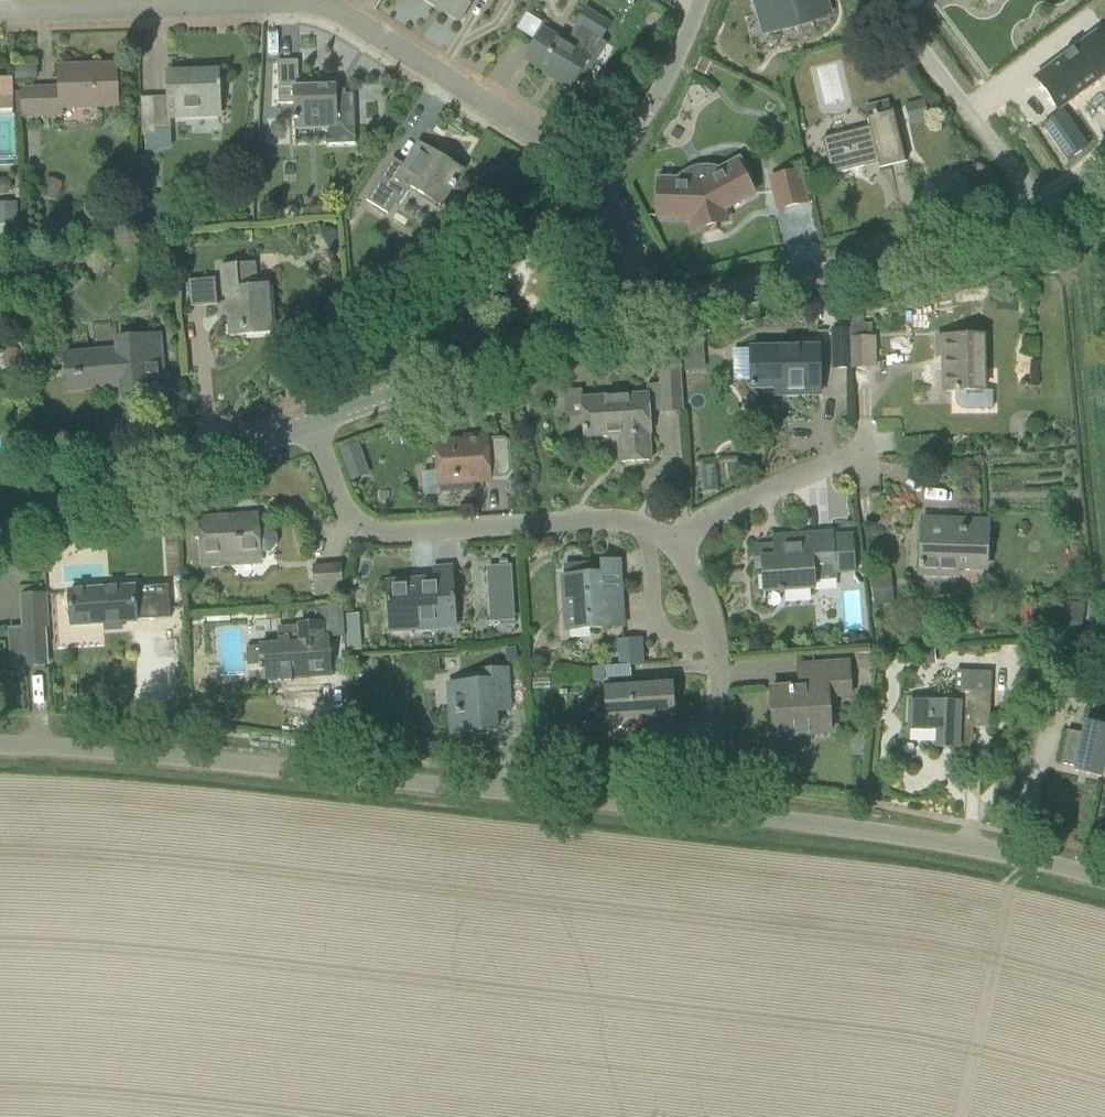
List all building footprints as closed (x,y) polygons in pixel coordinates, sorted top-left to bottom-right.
[(446,11),(445,12),(460,22),(474,0),(428,0),(446,11)] [(764,29),(797,24),(828,10),(825,0),(755,0),(764,29)] [(996,52),(1053,18),(1044,4),(988,38),(996,52)] [(598,43),(609,25),(584,10),(574,28),(598,43)] [(543,24),(526,14),(516,30),(533,41),(543,24)] [(556,81),(570,89),(589,59),(565,44),(544,31),(526,60),(557,79),(556,81)] [(1036,79),(1058,109),(1104,75),(1104,50),(1094,36),(1036,79)] [(705,76),(710,64),(711,63),(701,59),(696,72),(705,76)] [(355,144),(354,95),(337,95),(337,87),(299,88),(298,61),(277,62),(279,105),(294,104),(295,131),(329,130),(329,145),(355,144)] [(84,68),(59,69),(60,89),(20,90),(20,93),(13,93),(14,109),(21,109),(22,117),(62,115),(62,108),(118,106),(116,67),(95,67),(95,69),(84,69),(84,68)] [(146,151),(172,151),(171,118),(220,116),(218,72),(168,74),(169,97),(141,98),(142,136),(145,135),(146,151)] [(0,79),(0,112),(13,111),(13,116),(14,116),(14,109),(13,93),(13,79),(0,79)] [(892,113),(888,101),(864,107),(870,128),(823,140),(831,176),(832,175),(864,167),(864,164),(877,161),(880,169),(905,163),(893,112),(892,113)] [(912,105),(916,122),(929,118),(924,101),(912,105)] [(1063,112),(1043,126),(1068,161),(1088,147),(1063,112)] [(407,184),(441,205),(452,188),(453,189),(456,185),(454,184),(462,172),(420,145),(406,167),(393,159),(367,201),(388,215),(407,184)] [(753,195),(747,184),(753,181),(740,157),(719,168),(715,167),(711,167),(708,166),(704,166),(700,167),(696,167),(693,168),(689,170),(686,171),(683,173),(680,176),(677,178),(660,177),(659,217),(692,218),(694,229),(726,221),(724,211),(753,195)] [(798,173),(772,179),(779,209),(805,203),(798,173)] [(6,179),(0,180),(0,196),(8,195),(12,190),(11,184),(6,179)] [(43,190),(41,197),(58,202),(60,194),(43,190)] [(6,225),(18,225),(17,203),(0,203),(0,214),(5,214),(6,225)] [(1060,270),(1057,257),(1041,261),(1044,274),(1060,270)] [(230,337),(272,333),(268,286),(258,287),(256,262),(222,265),(225,303),(223,304),(224,317),(228,317),(230,337)] [(191,307),(218,305),(215,279),(189,281),(191,307)] [(850,339),(850,324),(849,324),(849,331),(832,331),(833,369),(851,369),(851,368),(850,339)] [(874,338),(872,339),(871,324),(850,324),(850,339),(851,368),(851,369),(875,368),(874,338)] [(121,395),(147,393),(146,379),(165,377),(161,336),(117,339),(118,351),(65,355),(67,379),(84,377),(85,391),(121,387),(121,395)] [(992,392),(983,392),(982,337),(937,338),(938,358),(946,358),(947,393),(956,393),(956,400),(956,402),(957,404),(957,405),(959,407),(960,408),(961,409),(963,409),(965,410),(967,410),(993,409),(992,392)] [(703,347),(703,339),(683,340),(684,348),(703,347)] [(12,371),(25,359),(13,346),(0,358),(12,371)] [(751,349),(751,389),(778,389),(778,388),(788,388),(788,395),(820,395),(819,348),(751,349)] [(662,413),(682,412),(680,368),(659,368),(662,413)] [(648,395),(582,399),(585,439),(619,436),(620,463),(651,461),(649,434),(651,434),(648,395)] [(465,441),(436,443),(439,486),(440,486),(440,494),(475,491),(474,484),(490,482),(487,437),(465,438),(465,441)] [(339,451),(343,461),(363,454),(359,443),(339,451)] [(198,518),(199,521),(194,522),(190,526),(191,536),(195,539),(200,539),(202,570),(220,569),(219,559),(261,556),(261,554),(271,553),(278,545),(277,536),(269,528),(259,529),(258,514),(257,514),(257,517),(235,517),(235,516),(198,518)] [(988,567),(989,521),(922,520),(920,576),(958,577),(958,566),(988,567)] [(762,569),(764,592),(815,589),(814,579),(834,577),(834,576),(833,556),(854,554),(853,535),(832,536),(832,534),(774,538),(774,547),(754,548),(756,569),(762,569)] [(564,577),(562,577),(566,631),(623,627),(624,608),(621,561),(564,566),(564,577)] [(316,597),(343,595),(341,566),(314,568),(314,567),(313,567),(316,597)] [(435,585),(387,588),(389,626),(437,622),(438,630),(456,629),(452,568),(434,569),(435,585)] [(509,568),(478,570),(482,621),(512,619),(509,568)] [(894,604),(891,573),(872,575),(875,606),(894,604)] [(69,592),(71,625),(154,620),(152,587),(69,592)] [(1068,601),(1060,640),(1078,643),(1086,605),(1068,601)] [(362,651),(359,615),(345,616),(347,652),(362,651)] [(323,625),(299,626),(278,628),(279,645),(244,647),(246,667),(258,666),(259,672),(262,672),(262,682),(283,680),(282,675),(311,674),(311,679),(332,678),(330,635),(324,636),(323,625)] [(48,665),(46,628),(23,629),(26,667),(48,665)] [(642,637),(622,638),(621,629),(610,629),(611,662),(643,660),(642,637)] [(506,649),(506,663),(517,662),(516,649),(506,649)] [(931,665),(936,660),(935,651),(919,652),(920,666),(931,665)] [(808,736),(830,734),(827,697),(851,696),(848,663),(799,667),(801,688),(771,690),(774,738),(775,738),(775,732),(807,729),(808,736)] [(605,682),(604,668),(592,669),(593,682),(605,682)] [(449,685),(452,735),(497,731),(495,713),(510,712),(507,670),(482,672),(483,683),(449,685)] [(990,729),(992,673),(955,671),(955,691),(960,691),(959,704),(910,702),(909,731),(938,732),(937,749),(972,750),(973,729),(990,729)] [(645,717),(646,740),(677,738),(672,685),(606,690),(608,719),(645,717)] [(1102,776),(1102,773),(1104,773),(1104,727),(1084,723),(1081,734),(1067,732),(1061,764),(1076,768),(1075,773),(1101,778),(1102,776)]
